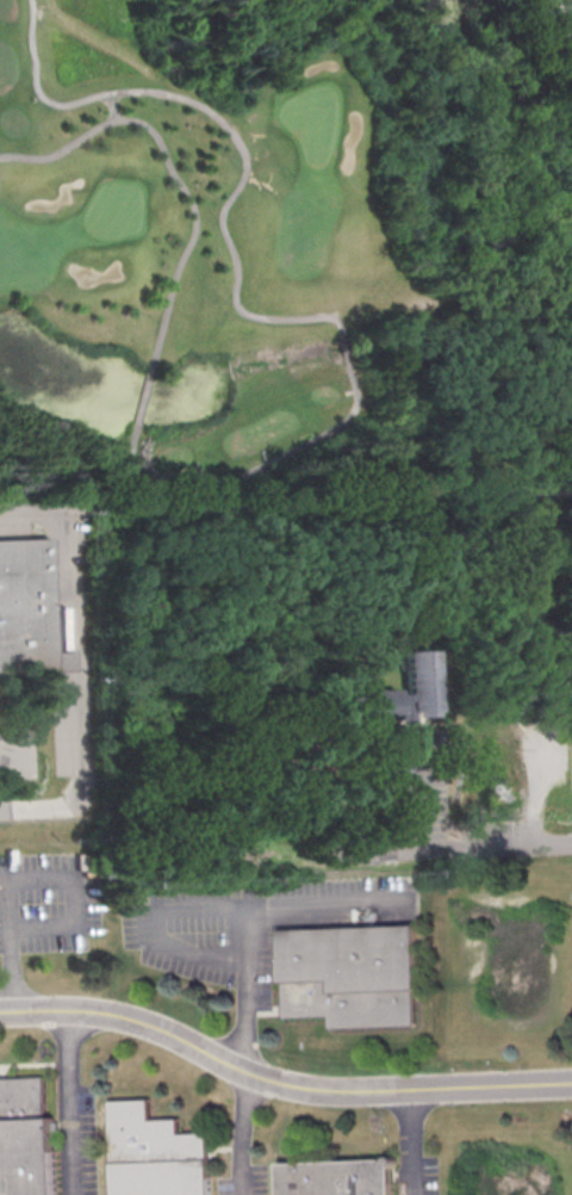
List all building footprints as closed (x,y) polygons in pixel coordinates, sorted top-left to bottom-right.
[(70,670),(0,672),(0,538),(45,537),(50,652),(70,651),(70,670)] [(440,651),(440,667),(442,693),(442,712),(437,712),(437,716),(417,717),(417,724),(406,724),(405,718),(355,720),(354,692),(405,689),(405,694),(416,694),(414,652),(440,651)] [(280,930),(421,924),(423,991),(419,991),(421,1027),(334,1030),(334,1017),(286,1020),(285,982),(282,982),(280,930)] [(55,1116),(58,1194),(0,1194),(0,1077),(46,1076),(48,1116),(55,1116)] [(209,1131),(210,1194),(114,1194),(111,1098),(150,1097),(150,1119),(181,1117),(181,1132),(209,1131)] [(394,1166),(395,1194),(281,1194),(280,1162),(386,1158),(387,1156),(391,1154),(393,1154),(396,1157),(397,1159),(397,1162),(396,1164),(394,1166)]
